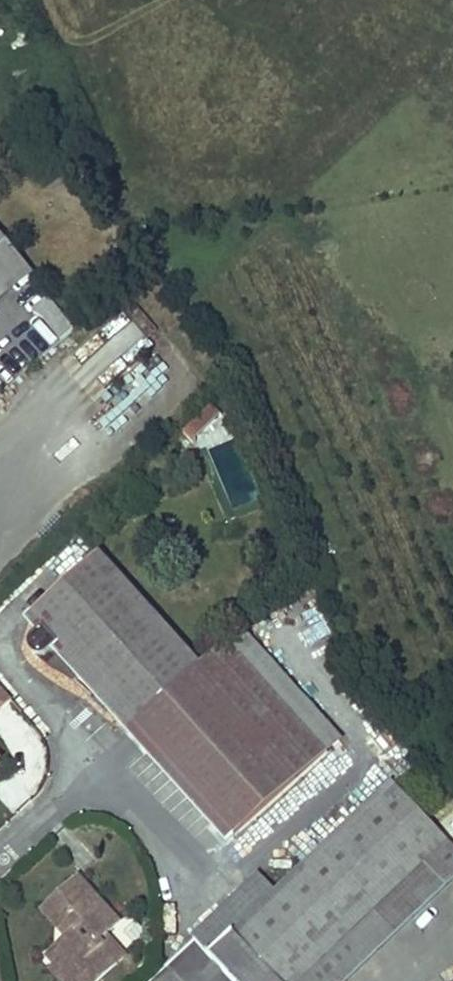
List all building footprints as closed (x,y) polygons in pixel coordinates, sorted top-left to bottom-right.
[(24,266),(0,238),(0,286),(24,266)] [(24,266),(0,286),(0,304),(32,277),(24,266)] [(213,406),(197,420),(203,428),(206,431),(222,416),(213,406)] [(197,433),(203,428),(197,420),(183,433),(192,442),(199,435),(197,433)] [(234,440),(212,448),(234,507),(257,499),(234,440)] [(235,840),(330,753),(228,642),(202,666),(99,554),(32,616),(44,630),(34,638),(33,641),(34,648),(38,653),(42,655),(47,656),(50,656),(60,647),(67,654),(56,663),(76,684),(86,675),(154,751),(235,840)] [(245,627),(228,642),(330,753),(345,739),(245,627)] [(0,688),(0,715),(13,703),(0,688)] [(404,796),(422,779),(411,766),(393,784),(404,796)] [(441,800),(422,779),(404,796),(424,817),(441,800)] [(193,939),(233,980),(298,980),(384,901),(447,842),(424,817),(404,796),(393,784),(277,893),(261,875),(193,939)] [(447,842),(384,901),(298,980),(344,980),(452,878),(452,848),(447,842)] [(79,881),(49,907),(74,935),(69,940),(49,958),(58,967),(67,977),(69,975),(75,980),(99,980),(118,965),(96,938),(102,932),(105,935),(118,924),(79,881)] [(74,935),(49,907),(44,911),(69,940),(74,935)] [(131,949),(147,936),(131,918),(116,931),(131,949)] [(125,958),(105,935),(102,932),(96,938),(118,965),(125,958)] [(58,967),(52,972),(60,980),(75,980),(69,975),(67,977),(58,967)]
